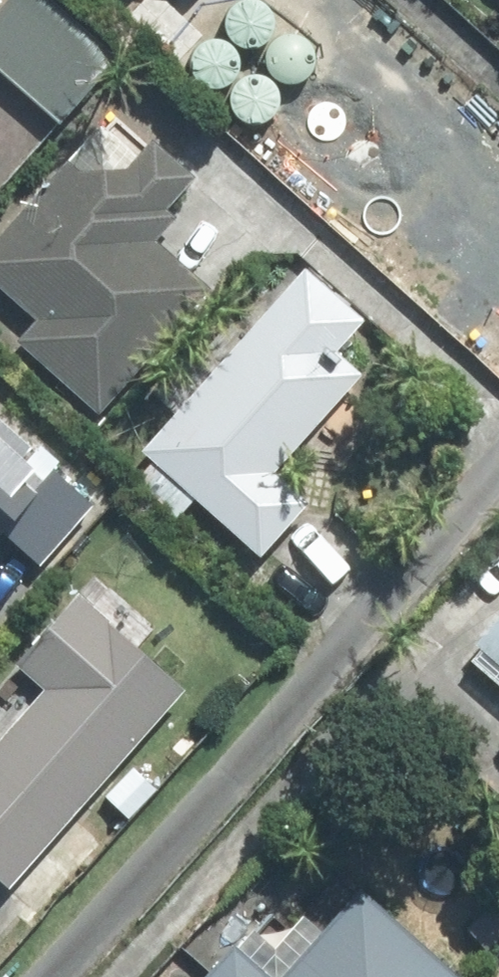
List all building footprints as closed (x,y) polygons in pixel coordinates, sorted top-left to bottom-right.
[(0,16),(0,61),(68,119),(125,53),(63,0),(14,0),(0,16)] [(116,111),(0,241),(0,278),(45,318),(24,342),(105,414),(214,291),(153,237),(199,184),(116,111)] [(370,322),(314,269),(150,439),(275,557),(321,510),(282,473),(377,375),(347,346),(370,322)] [(0,408),(0,539),(1,538),(58,585),(121,509),(0,408)] [(19,886),(201,688),(83,580),(14,655),(43,681),(0,728),(0,868),(19,886)] [(479,631),(498,649),(498,609),(479,631)] [(479,967),(378,875),(284,976),(471,976),(479,967)] [(248,949),(222,976),(279,976),(248,949)]
